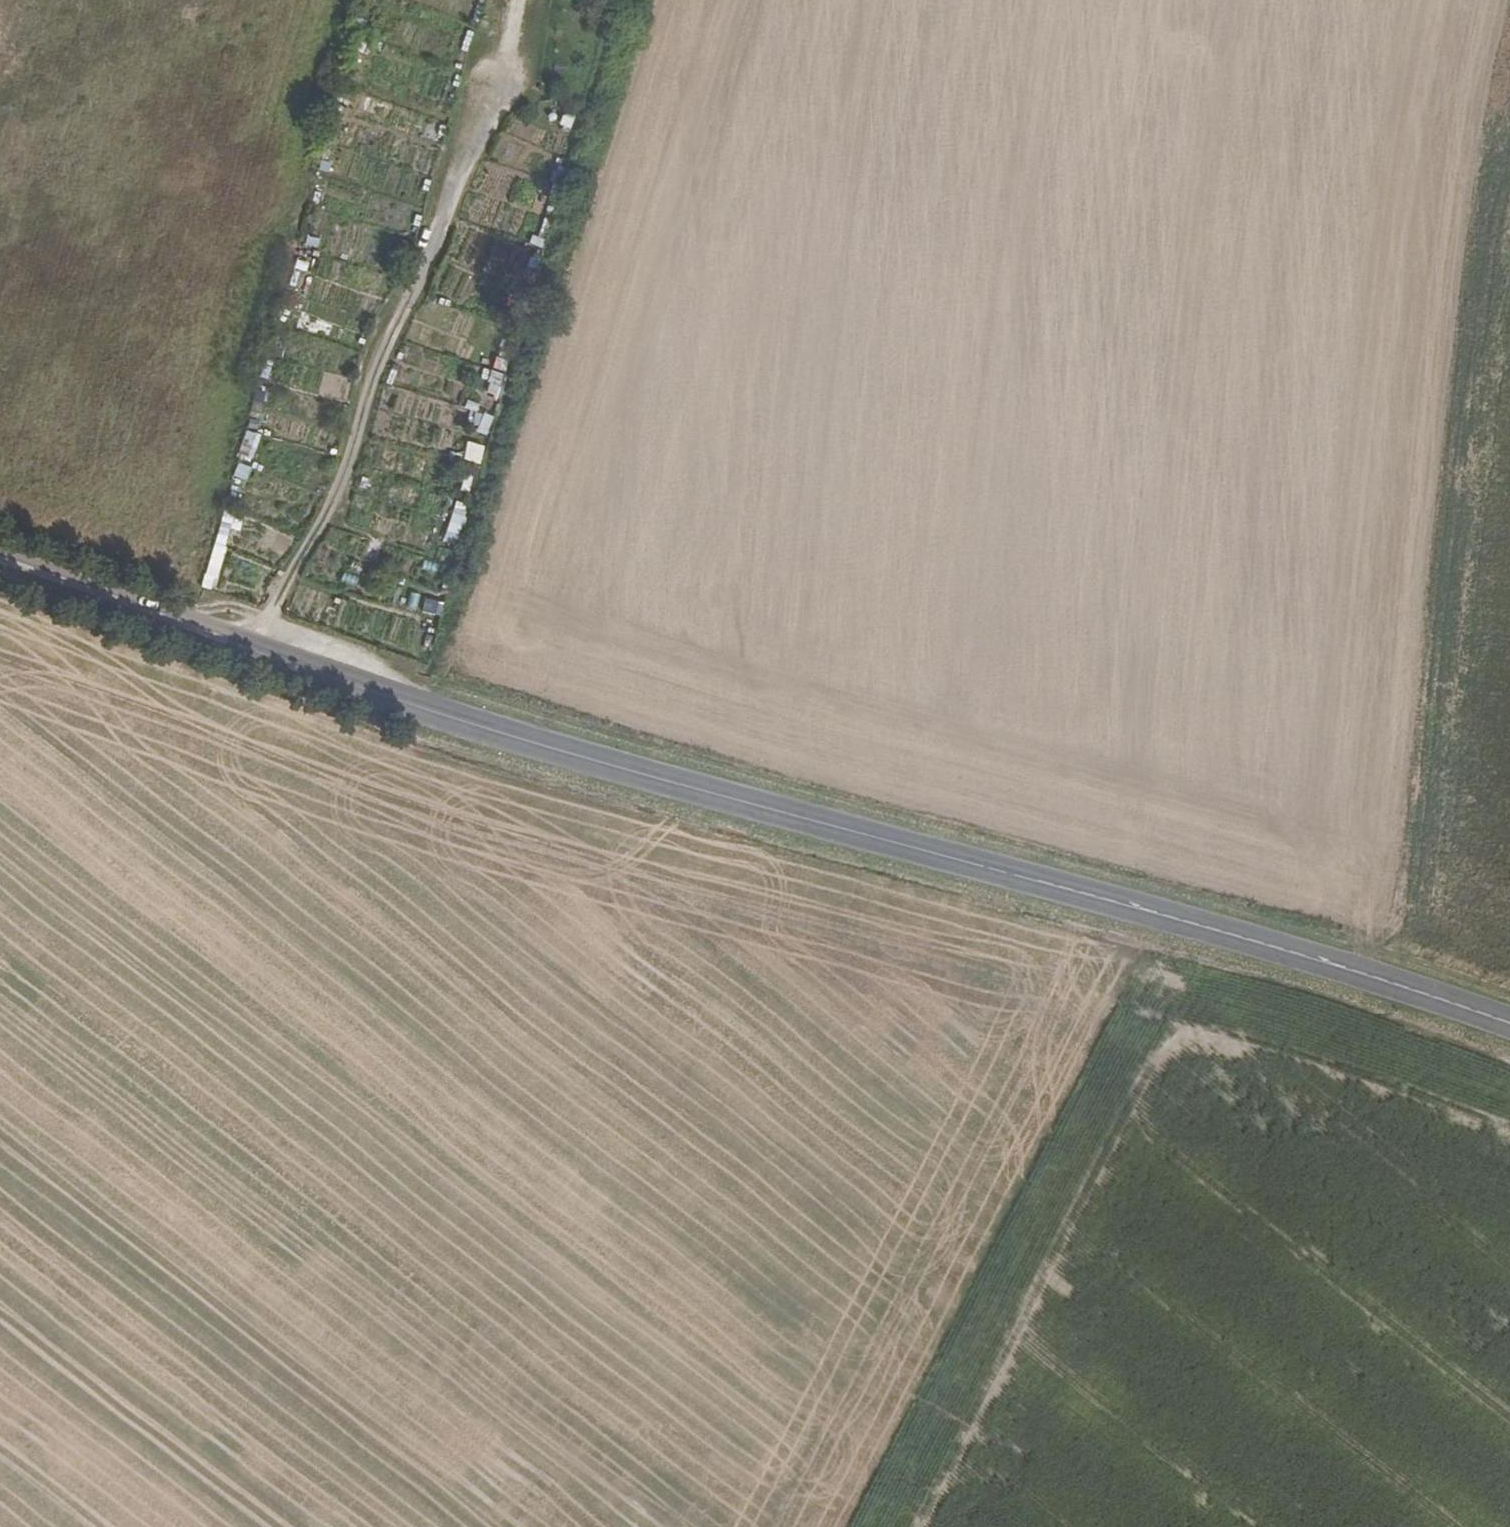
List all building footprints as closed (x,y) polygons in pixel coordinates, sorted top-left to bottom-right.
[(504,194),(510,172),(499,169),(493,192),(504,194)] [(478,391),(495,398),(505,374),(488,367),(478,391)] [(489,433),(491,414),(471,412),(469,431),(489,433)] [(467,440),(462,458),(479,464),(484,446),(467,440)] [(456,545),(469,504),(455,500),(442,541),(456,545)] [(201,585),(214,589),(238,516),(225,512),(201,585)] [(424,597),(421,611),(440,614),(442,600),(424,597)]
